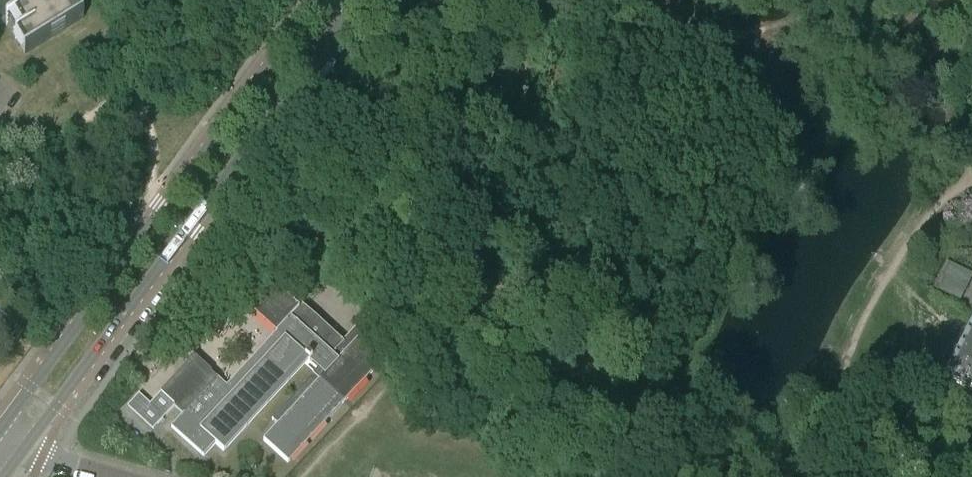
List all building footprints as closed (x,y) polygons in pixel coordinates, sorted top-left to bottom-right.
[(2,14),(6,20),(7,23),(6,24),(25,55),(84,18),(73,0),(0,0),(0,15),(2,14)] [(955,265),(947,261),(933,288),(960,302),(971,278),(971,274),(955,265)] [(129,406),(153,429),(174,407),(182,415),(171,427),(203,457),(215,444),(223,452),(308,361),(318,370),(271,420),(277,426),(263,441),(287,463),(386,356),(384,354),(396,342),(367,315),(342,342),(302,305),(299,308),(275,286),(252,311),(276,333),(226,386),(218,378),(217,379),(194,357),(149,405),(139,396),(129,406)] [(947,379),(971,392),(971,328),(947,379)]
